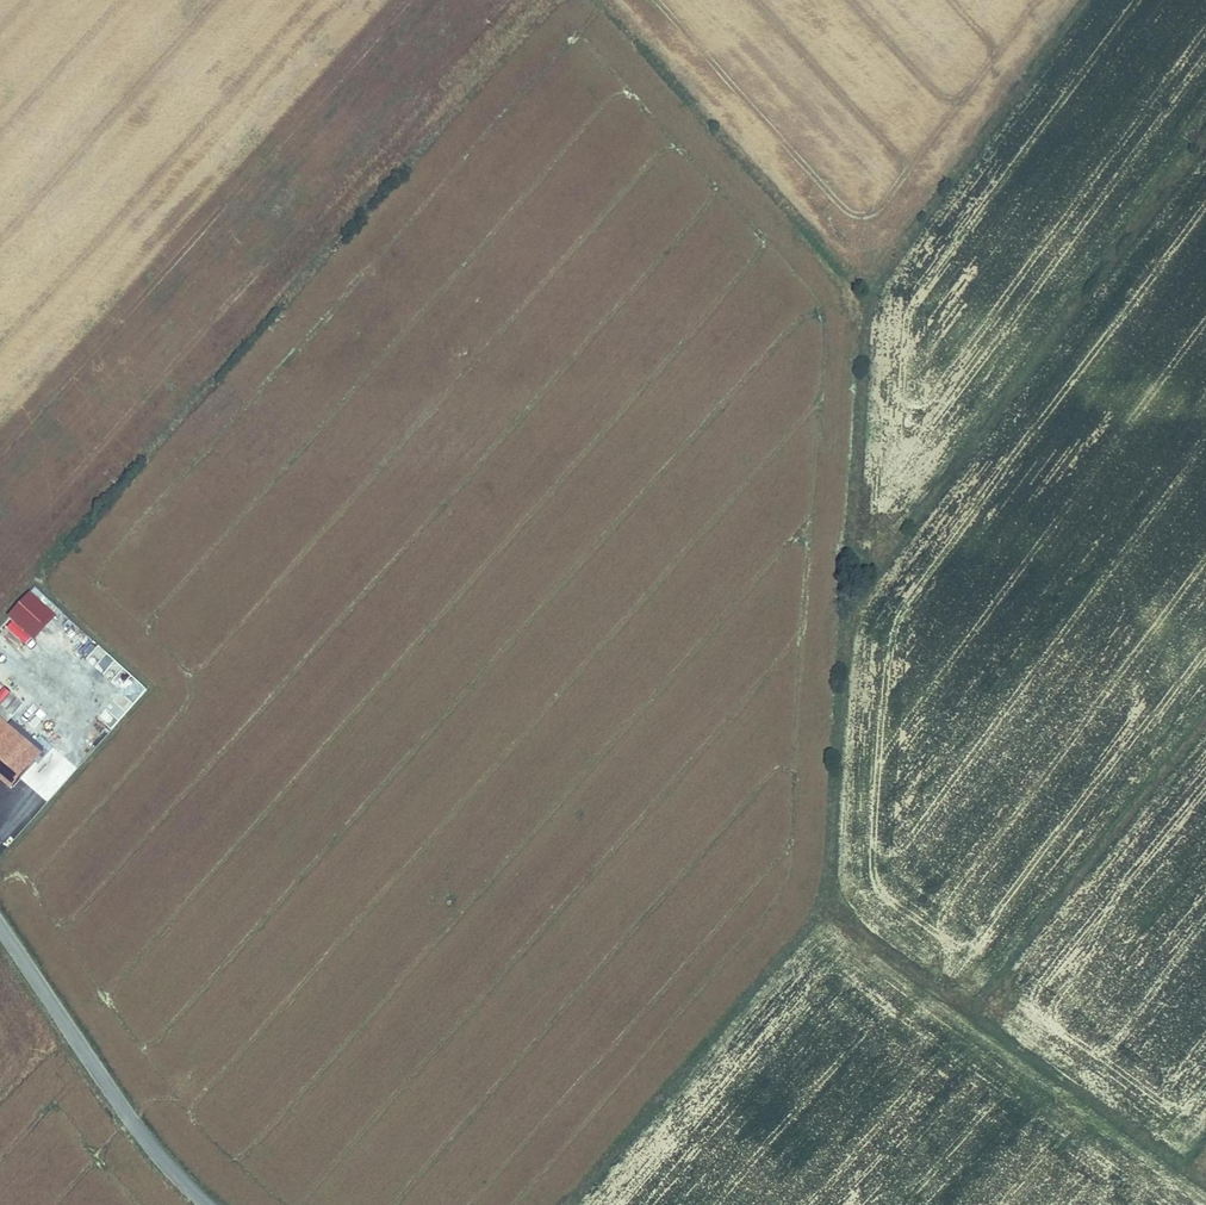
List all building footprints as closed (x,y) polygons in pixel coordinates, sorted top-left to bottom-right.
[(14,733),(0,720),(0,749),(14,733)] [(81,749),(91,737),(72,722),(62,733),(81,749)] [(14,733),(0,749),(0,779),(9,787),(40,755),(14,733)]
